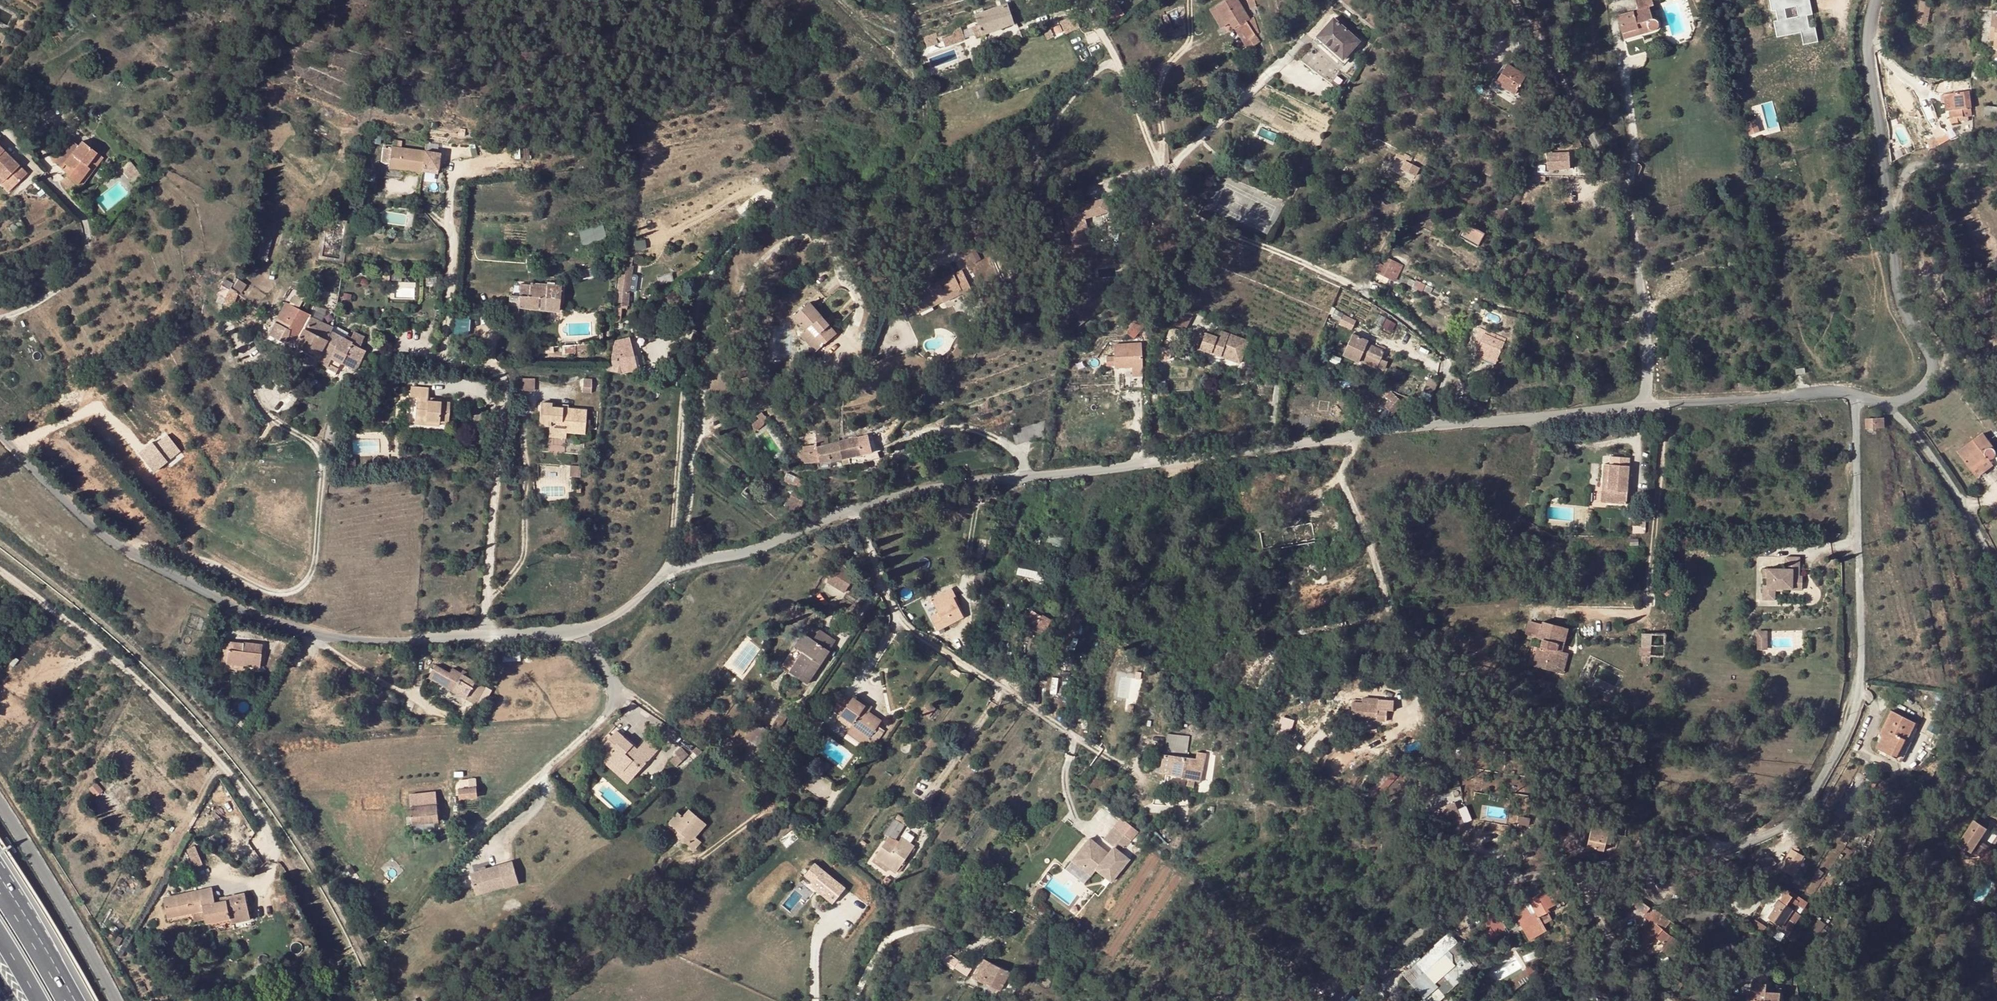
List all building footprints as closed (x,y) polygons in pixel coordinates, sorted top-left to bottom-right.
[(1228,23),(1235,19),(1239,25),(1238,26),(1246,40),(1243,42),(1247,50),(1259,42),(1255,35),(1246,21),(1249,19),(1237,0),(1225,0),(1215,6),(1226,24),(1228,23)] [(1254,0),(1253,0),(1248,2),(1247,2),(1249,9),(1256,7),(1254,0)] [(1618,15),(1622,33),(1639,29),(1640,34),(1653,31),(1656,30),(1658,27),(1658,25),(1657,22),(1655,20),(1652,20),(1648,7),(1652,5),(1651,0),(1636,0),(1638,10),(1618,15)] [(1772,16),(1776,37),(1803,33),(1805,44),(1820,41),(1818,26),(1816,26),(1812,0),(1770,0),(1772,16)] [(1930,3),(1921,1),(1917,23),(1926,24),(1930,3)] [(1006,4),(996,8),(1002,26),(1013,23),(1006,4)] [(1220,28),(1226,24),(1215,6),(1209,10),(1220,28)] [(976,36),(1002,26),(996,8),(975,15),(978,24),(972,26),(976,36)] [(1075,15),(1061,23),(1066,33),(1080,26),(1075,15)] [(1253,16),(1249,19),(1246,21),(1255,35),(1258,33),(1253,16)] [(1359,41),(1333,18),(1317,36),(1343,59),(1359,41)] [(1234,28),(1243,42),(1246,40),(1238,26),(1239,25),(1235,19),(1228,23),(1232,29),(1234,28)] [(966,39),(961,27),(954,30),(955,33),(941,39),(945,48),(966,39)] [(1639,29),(1622,33),(1624,38),(1640,34),(1639,29)] [(1348,78),(1307,48),(1299,59),(1340,90),(1348,78)] [(1525,76),(1507,65),(1496,82),(1514,94),(1525,76)] [(1969,92),(1950,94),(1953,118),(1957,118),(1957,122),(1969,120),(1968,116),(1972,116),(1969,92)] [(1950,119),(1953,118),(1950,94),(1944,95),(1946,111),(1949,111),(1950,119)] [(1985,105),(1984,114),(1996,116),(1996,107),(1985,105)] [(1754,120),(1745,123),(1749,135),(1758,132),(1754,120)] [(77,183),(100,154),(82,141),(78,146),(70,139),(52,161),(61,168),(63,166),(65,164),(70,169),(69,171),(67,173),(66,174),(66,175),(60,181),(69,190),(77,183)] [(3,179),(0,182),(9,191),(27,173),(0,146),(0,176),(3,179)] [(440,153),(391,146),(388,168),(422,172),(422,171),(437,173),(440,153)] [(1569,153),(1547,153),(1547,169),(1569,168),(1569,153)] [(104,157),(100,154),(77,183),(81,186),(104,157)] [(131,158),(123,167),(135,180),(144,172),(131,158)] [(1419,168),(1405,161),(1401,168),(1415,175),(1419,168)] [(1062,210),(1073,248),(1087,244),(1081,224),(1087,223),(1086,218),(1109,212),(1106,198),(1062,210)] [(21,220),(10,226),(14,232),(25,226),(21,220)] [(1081,224),(1087,244),(1092,243),(1087,223),(1081,224)] [(1484,233),(1468,224),(1463,235),(1479,243),(1484,233)] [(580,230),(582,244),(607,240),(605,226),(580,230)] [(632,257),(620,259),(621,263),(621,268),(617,294),(617,305),(615,322),(620,321),(621,308),(627,308),(629,293),(632,259),(636,259),(636,257),(632,257)] [(1380,265),(1376,271),(1391,279),(1396,280),(1403,266),(1387,259),(1384,266),(1380,265)] [(935,283),(934,281),(928,284),(929,286),(910,296),(915,304),(920,301),(923,308),(941,298),(943,302),(963,292),(966,300),(974,295),(961,269),(938,282),(935,283)] [(1389,284),(1391,279),(1376,271),(1373,277),(1389,284)] [(232,276),(223,294),(225,295),(226,295),(230,287),(235,277),(232,276)] [(242,292),(247,284),(239,279),(234,287),(242,292)] [(1410,279),(1408,284),(1413,286),(1412,288),(1422,292),(1423,291),(1430,293),(1433,287),(1416,279),(1415,281),(1410,279)] [(1106,280),(1073,282),(1074,289),(1106,287),(1106,280)] [(519,302),(513,302),(512,312),(519,313),(519,307),(558,310),(559,294),(553,294),(553,288),(545,288),(546,284),(530,283),(521,282),(520,295),(519,302)] [(236,292),(230,287),(226,295),(234,302),(240,295),(236,292)] [(216,300),(221,303),(225,295),(223,294),(222,293),(219,294),(216,300)] [(920,314),(943,302),(941,298),(923,308),(920,301),(915,304),(920,314)] [(17,308),(14,299),(0,302),(0,313),(17,308)] [(341,362),(333,358),(332,358),(338,347),(326,340),(330,331),(332,328),(310,317),(310,315),(286,302),(268,335),(285,343),(288,337),(297,342),(296,345),(319,357),(317,361),(328,367),(326,370),(335,374),(341,362)] [(836,333),(810,303),(794,316),(806,331),(804,332),(818,349),(836,333)] [(1189,314),(1180,308),(1169,326),(1178,332),(1181,328),(1183,330),(1190,318),(1188,316),(1189,314)] [(1343,313),(1336,310),(1333,316),(1340,319),(1343,313)] [(689,325),(685,319),(674,327),(679,333),(689,325)] [(1392,332),(1397,324),(1388,319),(1384,327),(1392,332)] [(1143,322),(1135,323),(1126,332),(1133,338),(1146,325),(1143,322)] [(1200,347),(1218,354),(1240,362),(1245,348),(1248,339),(1219,329),(1216,337),(1212,335),(1205,333),(1200,347)] [(1506,338),(1486,330),(1484,334),(1479,346),(1476,352),(1496,361),(1506,338)] [(346,339),(330,331),(326,340),(338,347),(332,358),(333,358),(341,362),(342,362),(346,354),(359,361),(365,350),(359,346),(364,336),(354,332),(352,337),(348,335),(346,339)] [(1479,346),(1484,334),(1478,331),(1473,343),(1479,346)] [(815,352),(818,349),(804,332),(801,335),(815,352)] [(1368,342),(1352,335),(1344,352),(1360,359),(1360,358),(1364,350),(1367,343),(1368,342)] [(1140,346),(1142,344),(1142,342),(1114,343),(1115,357),(1107,357),(1108,358),(1108,365),(1112,365),(1115,365),(1115,367),(1132,366),(1143,366),(1142,356),(1142,355),(1140,353),(1140,346)] [(1378,366),(1380,359),(1386,347),(1381,345),(1379,349),(1367,343),(1364,350),(1360,358),(1378,366)] [(630,345),(612,349),(610,359),(613,371),(620,372),(636,368),(630,345)] [(1218,354),(1200,347),(1198,354),(1203,356),(1216,361),(1218,354)] [(1240,362),(1218,354),(1216,361),(1217,361),(1243,371),(1250,349),(1245,348),(1240,362)] [(355,370),(359,361),(346,354),(342,362),(355,370)] [(1386,361),(1380,359),(1378,366),(1383,368),(1386,361)] [(1143,366),(1132,366),(1132,376),(1143,376),(1143,366)] [(838,373),(826,374),(827,387),(839,386),(838,373)] [(1132,376),(1123,376),(1124,388),(1143,387),(1143,376),(1132,376)] [(535,378),(521,377),(520,389),(534,390),(535,378)] [(1489,390),(1477,385),(1472,395),(1485,401),(1489,390)] [(450,401),(434,400),(429,400),(429,397),(429,388),(411,386),(410,396),(417,396),(415,423),(440,425),(440,421),(449,422),(450,401)] [(1402,401),(1390,390),(1385,396),(1390,400),(1385,406),(1393,413),(1402,401)] [(550,425),(550,430),(566,432),(585,433),(587,411),(552,407),(552,404),(541,403),(539,424),(550,425)] [(1393,413),(1385,406),(1382,410),(1389,417),(1393,413)] [(754,423),(758,428),(768,421),(765,416),(754,423)] [(1883,418),(1865,419),(1866,428),(1875,427),(1884,427),(1883,418)] [(1045,420),(1034,424),(1038,438),(1043,436),(1045,420)] [(565,442),(566,432),(550,430),(549,441),(565,442)] [(168,432),(141,453),(157,474),(184,454),(168,432)] [(800,433),(801,452),(804,452),(803,445),(818,444),(817,432),(800,433)] [(1993,465),(1996,462),(1996,454),(1983,434),(1958,452),(1976,477),(1993,465)] [(870,435),(839,442),(843,457),(848,456),(849,463),(878,456),(870,435)] [(831,460),(841,458),(843,457),(839,442),(818,447),(818,444),(803,445),(804,452),(801,452),(802,461),(804,461),(805,462),(831,460)] [(1629,458),(1609,456),(1609,464),(1603,464),(1601,487),(1607,488),(1606,502),(1625,504),(1629,458)] [(806,496),(793,490),(789,499),(802,505),(806,496)] [(1800,556),(1789,555),(1788,566),(1769,565),(1769,566),(1764,566),(1763,575),(1768,575),(1768,583),(1763,583),(1763,597),(1773,597),(1774,585),(1792,585),(1792,574),(1800,574),(1800,556)] [(837,566),(827,581),(843,593),(854,577),(837,566)] [(1019,568),(1018,577),(1044,580),(1045,571),(1019,568)] [(984,580),(986,570),(977,569),(975,579),(984,580)] [(1792,574),(1792,585),(1792,587),(1803,587),(1803,574),(1800,574),(1792,574)] [(1674,592),(1664,585),(1658,593),(1668,600),(1674,592)] [(952,588),(931,599),(939,613),(937,614),(944,628),(964,618),(954,598),(956,596),(952,588)] [(1042,616),(1034,611),(1028,620),(1045,630),(1051,619),(1043,614),(1042,616)] [(938,631),(944,628),(937,614),(931,617),(938,631)] [(1537,637),(1541,624),(1527,620),(1523,634),(1537,637)] [(1557,643),(1561,627),(1541,621),(1541,624),(1537,637),(1537,639),(1540,640),(1539,648),(1536,648),(1532,666),(1555,672),(1560,652),(1557,651),(1559,644),(1557,643)] [(1568,629),(1561,627),(1557,643),(1559,644),(1557,651),(1560,652),(1555,672),(1563,675),(1568,654),(1562,652),(1568,629)] [(1771,649),(1769,630),(1759,631),(1760,650),(1771,649)] [(820,631),(814,641),(830,652),(837,642),(820,631)] [(1650,633),(1641,633),(1641,647),(1650,647),(1650,633)] [(1664,634),(1650,633),(1650,647),(1650,655),(1664,655),(1664,634)] [(803,634),(794,648),(802,653),(789,671),(808,684),(830,652),(814,641),(803,634)] [(65,635),(62,639),(76,651),(80,647),(65,635)] [(243,670),(243,666),(228,664),(229,651),(234,651),(235,642),(223,641),(220,668),(243,670)] [(262,645),(235,642),(234,651),(229,651),(228,664),(243,666),(260,667),(262,645)] [(1638,655),(1650,655),(1650,647),(1641,647),(1638,647),(1638,655)] [(455,689),(453,692),(476,705),(485,688),(466,677),(452,669),(449,673),(436,666),(430,676),(444,683),(455,689)] [(444,683),(430,676),(429,678),(443,686),(444,683)] [(444,683),(443,686),(453,692),(455,689),(444,683)] [(854,724),(850,729),(868,742),(878,726),(882,721),(870,712),(864,708),(866,705),(861,702),(853,697),(852,700),(843,694),(833,710),(854,724)] [(863,700),(861,702),(866,705),(864,708),(870,712),(873,707),(863,700)] [(1382,708),(1381,702),(1365,702),(1357,703),(1358,719),(1382,717),(1382,708)] [(936,709),(930,704),(923,714),(929,718),(936,709)] [(1393,707),(1382,708),(1382,717),(1394,716),(1393,707)] [(1916,723),(1891,711),(1880,732),(1880,734),(1880,736),(1882,737),(1877,748),(1897,758),(1916,723)] [(1279,732),(1293,735),(1297,720),(1283,717),(1279,732)] [(759,747),(770,732),(758,723),(747,737),(759,747)] [(878,726),(868,742),(874,746),(885,731),(878,726)] [(865,746),(868,742),(850,729),(847,734),(865,746)] [(610,755),(608,758),(626,773),(628,770),(635,777),(658,751),(645,740),(637,749),(617,732),(602,748),(610,755)] [(1188,738),(1168,734),(1164,755),(1184,758),(1188,738)] [(680,749),(673,755),(675,757),(682,763),(688,756),(680,749)] [(1154,772),(1161,773),(1164,755),(1157,754),(1154,772)] [(1184,758),(1164,755),(1161,773),(1189,779),(1188,786),(1194,788),(1195,780),(1201,781),(1204,762),(1184,758)] [(682,763),(675,757),(670,763),(676,769),(682,763)] [(608,758),(604,762),(629,784),(635,777),(628,770),(626,773),(608,758)] [(102,791),(96,783),(89,789),(95,797),(102,791)] [(469,799),(478,798),(476,788),(468,789),(458,790),(459,800),(469,799)] [(409,795),(412,824),(439,821),(435,793),(409,795)] [(1454,802),(1427,813),(1432,827),(1442,823),(1448,837),(1465,830),(1454,802)] [(680,838),(695,851),(701,843),(695,838),(707,825),(689,810),(683,817),(674,828),(679,833),(683,836),(680,838)] [(674,828),(683,817),(678,812),(669,823),(674,828)] [(898,816),(886,836),(895,841),(905,825),(904,824),(906,821),(898,816)] [(1973,820),(1959,845),(1971,853),(1986,828),(1973,820)] [(1106,852),(1104,851),(1100,852),(1097,850),(1096,845),(1086,838),(1070,861),(1082,869),(1085,865),(1094,871),(1096,869),(1111,880),(1128,858),(1119,851),(1128,838),(1111,826),(1101,839),(1111,846),(1106,852)] [(1620,833),(1591,826),(1586,847),(1604,851),(1606,843),(1617,846),(1620,833)] [(886,841),(875,857),(896,872),(914,846),(903,838),(896,848),(886,841)] [(201,862),(195,847),(187,851),(194,866),(201,862)] [(1989,847),(1981,859),(1989,865),(1996,853),(1996,852),(1989,847)] [(1791,849),(1780,869),(1792,875),(1803,856),(1791,849)] [(1765,852),(1756,861),(1760,866),(1769,857),(1765,852)] [(502,888),(502,890),(516,886),(510,864),(468,875),(473,895),(483,893),(481,885),(500,881),(502,888)] [(846,889),(815,864),(805,876),(814,883),(812,886),(834,904),(846,889)] [(650,887),(661,880),(654,870),(642,877),(650,887)] [(481,885),(483,893),(502,888),(500,881),(481,885)] [(1943,883),(1938,892),(1943,895),(1948,887),(1943,883)] [(1554,902),(1562,897),(1556,887),(1549,892),(1545,885),(1539,889),(1541,892),(1529,899),(1530,902),(1513,912),(1519,921),(1529,940),(1546,930),(1539,918),(1548,913),(1547,909),(1556,905),(1554,902)] [(212,888),(164,898),(168,919),(204,911),(207,924),(246,916),(242,895),(227,898),(227,902),(215,904),(215,900),(212,888)] [(1774,907),(1768,918),(1781,926),(1797,899),(1789,894),(1789,895),(1787,894),(1781,903),(1777,900),(1773,907),(1774,907)] [(1565,903),(1562,897),(1554,902),(1556,905),(1547,909),(1548,913),(1565,903)] [(1477,928),(1484,940),(1505,929),(1499,920),(1496,911),(1486,916),(1486,922),(1477,928)] [(1991,911),(1985,918),(1993,923),(1996,917),(1996,914),(1991,911)] [(1656,937),(1662,929),(1668,921),(1656,912),(1640,930),(1638,928),(1631,937),(1645,948),(1655,936),(1656,937)] [(1670,936),(1662,929),(1656,937),(1663,944),(1670,936)] [(1404,977),(1424,998),(1466,958),(1462,954),(1458,950),(1462,947),(1449,932),(1436,944),(1438,945),(1404,977)] [(971,970),(945,952),(941,958),(967,976),(971,970)] [(1011,972),(985,960),(974,978),(1001,991),(1011,972)] [(1756,970),(1755,992),(1754,1000),(1752,1000),(1746,1000),(1765,1000),(1767,970),(1756,970)] [(1677,975),(1670,983),(1678,990),(1684,982),(1677,975)]
